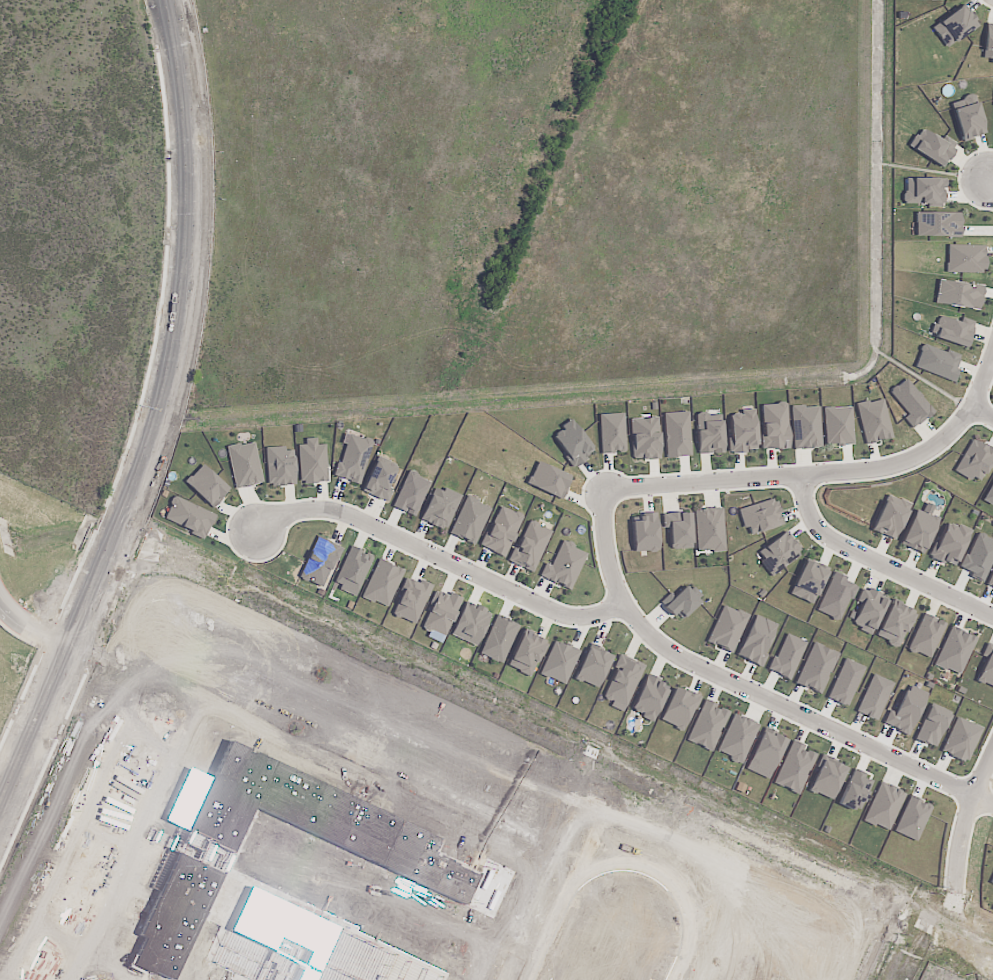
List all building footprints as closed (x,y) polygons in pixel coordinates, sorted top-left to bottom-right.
[(931,25),(943,47),(976,29),(964,6),(931,25)] [(985,24),(982,58),(990,59),(990,63),(992,63),(992,24),(985,24)] [(961,141),(986,134),(974,94),(950,101),(961,141)] [(943,136),(941,140),(919,127),(908,147),(944,168),(957,144),(943,136)] [(943,204),(944,178),(904,178),(904,204),(943,204)] [(959,212),(915,212),(915,237),(960,237),(959,212)] [(984,246),(947,245),(946,272),(984,273),(984,246)] [(935,304),(979,310),(983,285),(938,280),(935,304)] [(968,346),(974,321),(960,318),(959,322),(936,316),(931,337),(968,346)] [(914,367),(954,382),(963,358),(923,343),(914,367)] [(933,412),(906,378),(889,392),(907,415),(903,418),(912,429),(933,412)] [(883,398),(856,404),(864,444),(891,438),(883,398)] [(760,404),(762,449),(788,448),(787,403),(760,404)] [(793,449),(821,448),(819,405),(791,406),(793,449)] [(853,444),(851,407),(823,408),(825,445),(853,444)] [(755,411),(728,412),(729,452),(756,451),(755,411)] [(666,458),(690,457),(688,412),(664,413),(666,458)] [(600,453),(625,452),(624,413),(599,414),(600,453)] [(722,453),(721,413),(696,414),(698,454),(722,453)] [(659,459),(658,417),(630,418),(632,460),(659,459)] [(595,451),(571,419),(551,434),(574,466),(595,451)] [(335,477),(360,484),(372,440),(347,433),(335,477)] [(326,444),(316,445),(316,438),(304,439),(305,444),(298,445),(299,483),(327,482),(326,444)] [(989,465),(992,467),(992,450),(972,438),(954,471),(978,484),(989,465)] [(226,447),(235,489),(262,483),(254,441),(226,447)] [(293,450),(284,451),(284,447),(266,447),(267,486),(295,485),(293,450)] [(393,489),(387,486),(397,465),(377,456),(361,491),(387,503),(393,489)] [(561,499),(571,476),(537,461),(527,484),(561,499)] [(229,489),(202,464),(185,482),(211,507),(229,489)] [(392,507),(414,517),(430,481),(407,471),(392,507)] [(992,505),(992,482),(984,501),(992,505)] [(443,488),(442,491),(434,488),(420,520),(445,531),(461,495),(443,488)] [(215,514),(174,496),(163,520),(204,538),(215,514)] [(490,507),(465,496),(449,534),(475,544),(490,507)] [(745,534),(783,527),(777,499),(739,507),(745,534)] [(504,557),(522,515),(498,505),(480,547),(504,557)] [(722,508),(694,510),(696,552),(725,550),(722,508)] [(923,554),(938,519),(915,509),(900,545),(923,554)] [(689,512),(662,514),(664,528),(668,528),(670,550),(692,548),(689,512)] [(658,551),(657,514),(632,515),(632,551),(658,551)] [(509,562),(533,572),(551,530),(527,520),(509,562)] [(969,530),(944,521),(931,558),(956,567),(969,530)] [(770,577),(802,554),(786,531),(754,554),(770,577)] [(971,572),(969,576),(983,582),(992,558),(992,540),(976,533),(961,568),(971,572)] [(341,547),(317,536),(299,577),(322,588),(341,547)] [(570,590),(587,552),(561,541),(550,565),(545,563),(539,576),(570,590)] [(335,583),(357,592),(372,556),(350,547),(335,583)] [(362,597),(387,608),(403,570),(377,560),(362,597)] [(827,570),(803,561),(790,595),(814,604),(827,570)] [(816,610),(840,621),(857,585),(833,574),(816,610)] [(431,587),(407,577),(391,614),(415,624),(431,587)] [(690,591),(684,586),(663,607),(672,617),(677,612),(682,617),(703,597),(693,587),(690,591)] [(851,625),(871,634),(888,598),(863,587),(857,601),(861,603),(851,625)] [(462,599),(449,593),(447,596),(438,591),(421,627),(444,637),(462,599)] [(876,638),(900,646),(914,609),(890,600),(876,638)] [(450,634),(475,646),(491,614),(480,609),(479,610),(465,603),(450,634)] [(748,615),(723,604),(706,642),(732,653),(748,615)] [(930,658),(945,623),(923,614),(908,649),(930,658)] [(737,657),(761,666),(777,624),(753,615),(737,657)] [(501,664),(517,625),(496,616),(479,655),(501,664)] [(934,664),(960,675),(976,638),(950,627),(934,664)] [(507,666),(531,677),(547,641),(523,630),(507,666)] [(805,641),(783,633),(770,672),(792,680),(805,641)] [(564,685),(579,651),(554,640),(539,674),(564,685)] [(838,653),(812,642),(795,683),(820,694),(838,653)] [(986,644),(981,656),(986,657),(976,681),(992,688),(992,647),(986,644)] [(574,678),(596,689),(612,656),(589,645),(574,678)] [(643,664),(619,655),(602,698),(612,702),(610,707),(624,712),(643,664)] [(827,698),(847,707),(864,667),(844,658),(827,698)] [(876,721),(893,683),(872,674),(855,712),(876,721)] [(667,684),(644,676),(631,713),(654,721),(667,684)] [(895,713),(888,710),(882,724),(909,735),(926,693),(907,685),(895,713)] [(684,731),(699,696),(691,693),(690,695),(674,688),(659,721),(684,731)] [(712,752),(729,711),(703,700),(687,741),(712,752)] [(949,711),(928,704),(915,740),(936,748),(949,711)] [(742,763),(758,724),(733,713),(716,753),(742,763)] [(940,752),(967,763),(982,727),(956,716),(940,752)] [(748,762),(771,772),(786,741),(763,730),(748,762)] [(773,783),(798,795),(816,754),(806,749),(808,746),(792,739),(773,783)] [(809,790),(832,800),(846,766),(823,757),(809,790)] [(905,792),(879,781),(863,821),(889,831),(905,792)] [(932,805),(909,795),(893,832),(916,842),(932,805)]
